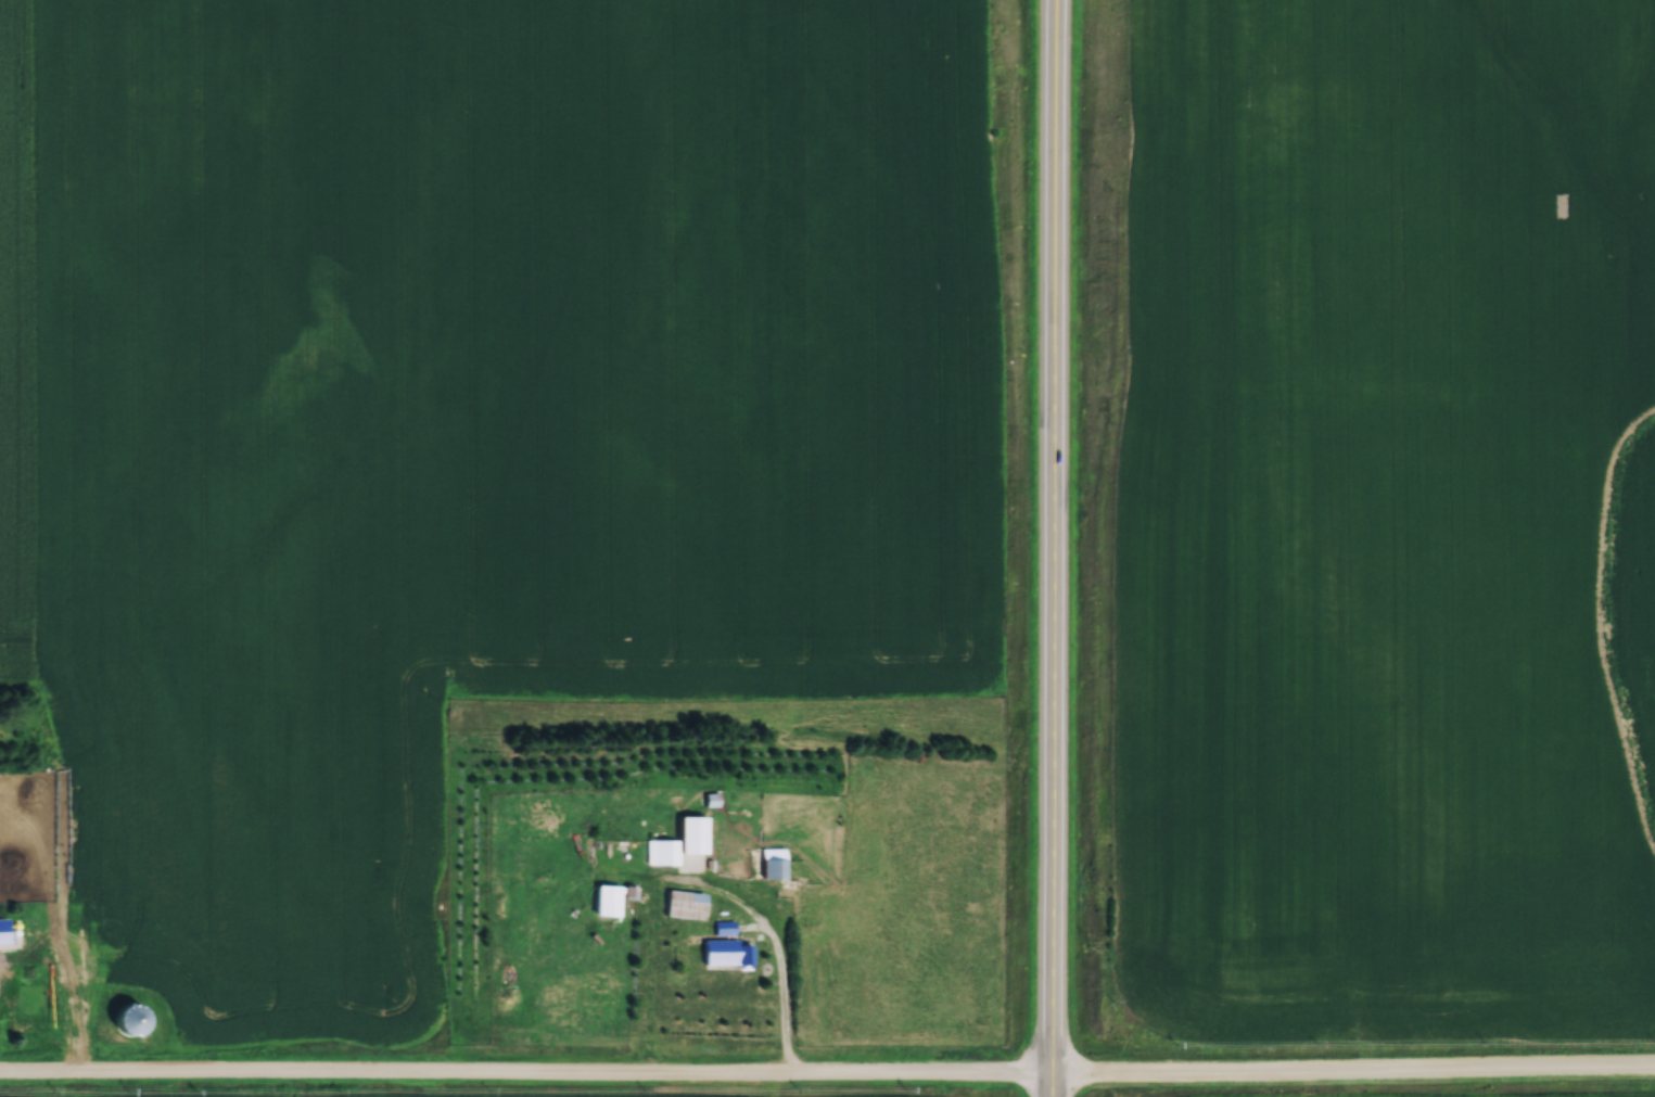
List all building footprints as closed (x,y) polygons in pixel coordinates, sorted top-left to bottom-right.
[(702,816),(677,816),(677,853),(702,853),(702,816)] [(752,848),(752,878),(784,878),(784,848),(752,848)] [(665,917),(700,917),(700,891),(665,891),(665,917)] [(19,949),(19,918),(0,918),(0,949),(19,949)] [(732,921),(713,921),(713,935),(732,935),(732,921)] [(749,967),(749,940),(702,940),(702,967),(749,967)]
